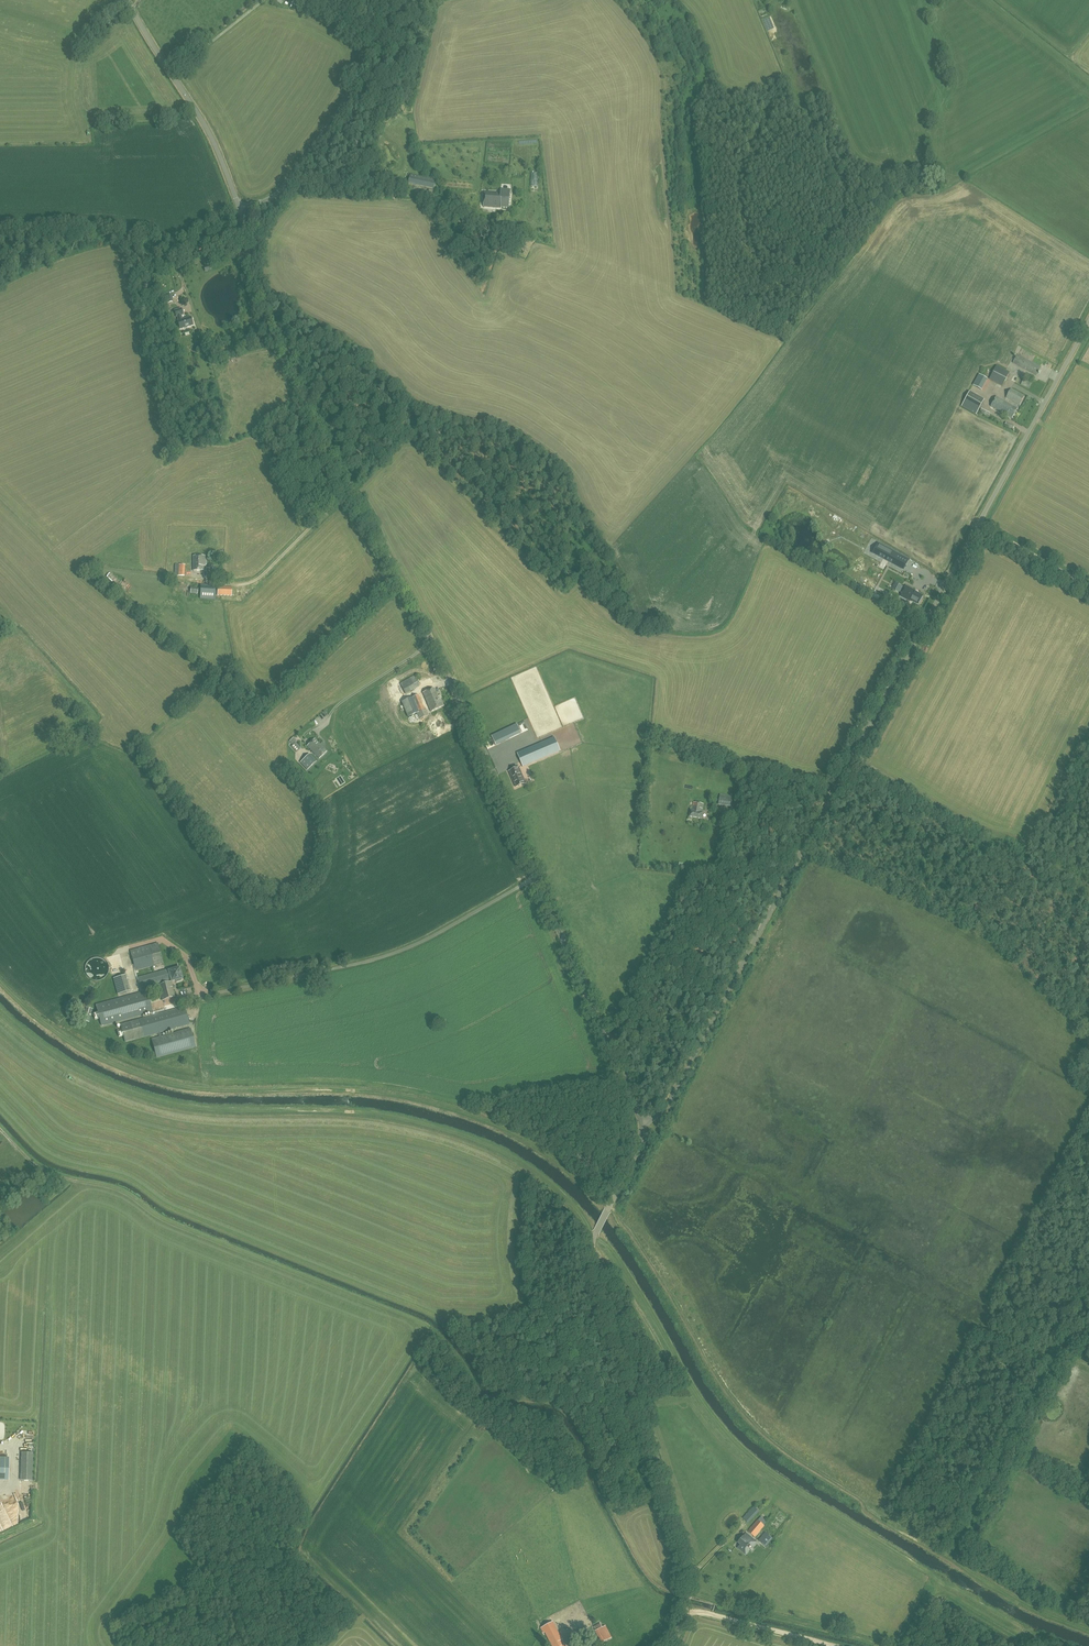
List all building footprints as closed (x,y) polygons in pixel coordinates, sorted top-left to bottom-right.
[(472,164),(462,163),(461,185),(468,186),(469,181),(471,181),(471,175),(472,175),(472,164)] [(509,208),(511,190),(499,189),(499,192),(485,191),(483,206),(509,208)] [(199,252),(205,249),(203,243),(196,246),(199,252)] [(166,303),(172,302),(171,295),(164,297),(165,298),(163,299),(164,303),(166,303)] [(181,309),(174,311),(176,317),(177,317),(179,321),(177,321),(180,329),(184,328),(184,329),(187,328),(187,327),(193,326),(191,317),(182,320),(181,315),(183,315),(181,309)] [(1036,376),(1041,367),(1018,354),(1013,363),(1036,376)] [(1003,386),(1009,372),(997,365),(989,379),(1003,386)] [(979,374),(973,385),(981,390),(987,379),(979,374)] [(1029,388),(1031,383),(1023,380),(1021,385),(1029,388)] [(1019,405),(1024,396),(1010,388),(1006,397),(1019,405)] [(977,416),(985,402),(969,393),(961,407),(973,413),(977,416)] [(1012,418),(1017,409),(996,397),(991,406),(1012,418)] [(883,545),(878,543),(872,554),(877,557),(898,568),(903,571),(909,560),(904,557),(883,545)] [(203,566),(205,566),(205,556),(193,556),(193,571),(204,570),(203,566)] [(185,565),(179,564),(175,564),(174,575),(178,575),(178,576),(185,576),(185,565)] [(200,599),(213,599),(214,586),(201,586),(200,599)] [(232,596),(232,587),(218,586),(217,595),(232,596)] [(918,603),(922,596),(915,592),(915,591),(906,586),(901,596),(910,601),(911,599),(918,603)] [(420,683),(406,689),(408,693),(422,687),(420,683)] [(437,696),(435,690),(434,688),(423,693),(428,704),(431,711),(444,706),(441,699),(439,699),(437,696)] [(401,702),(407,716),(408,717),(417,713),(419,719),(429,715),(425,707),(424,708),(418,695),(401,702)] [(508,729),(492,737),(496,746),(512,739),(508,729)] [(559,751),(553,737),(517,753),(523,767),(559,751)] [(315,739),(307,746),(319,759),(327,751),(315,739)] [(295,743),(291,747),(296,752),(301,748),(295,743)] [(309,754),(301,762),(308,769),(316,761),(309,754)] [(516,787),(525,783),(519,767),(509,771),(516,787)] [(719,797),(718,804),(732,807),(733,799),(733,797),(720,795),(719,797)] [(702,812),(703,804),(694,802),(692,810),(691,810),(689,816),(702,818),(703,812),(702,812)] [(135,971),(164,963),(158,942),(130,950),(135,971)] [(185,961),(188,960),(190,967),(193,966),(190,951),(183,953),(185,961)] [(183,979),(180,966),(168,970),(167,969),(137,977),(140,988),(160,983),(161,984),(158,985),(162,1000),(175,996),(171,982),(183,979)] [(116,977),(119,993),(132,991),(129,974),(116,977)] [(146,991),(136,994),(96,1005),(98,1013),(94,1014),(95,1020),(100,1019),(102,1025),(142,1015),(152,1012),(151,1011),(151,1010),(146,991)] [(89,1022),(93,1009),(86,1007),(82,1020),(89,1022)] [(162,1036),(161,1032),(190,1024),(185,1007),(122,1024),(127,1042),(160,1033),(161,1036),(153,1039),(158,1057),(196,1047),(191,1028),(162,1036)] [(33,1481),(33,1453),(22,1452),(21,1481),(33,1481)] [(9,1458),(0,1458),(0,1481),(8,1481),(9,1458)] [(752,1519),(759,1511),(754,1506),(747,1514),(752,1519)] [(748,1531),(755,1537),(764,1525),(758,1520),(748,1531)] [(766,1547),(773,1539),(765,1532),(758,1540),(766,1547)] [(749,1550),(747,1548),(750,1544),(753,1547),(757,1541),(747,1533),(744,1537),(743,1536),(738,1543),(740,1544),(737,1548),(745,1555),(749,1550)] [(543,1628),(552,1645),(565,1645),(553,1623),(543,1628)]
